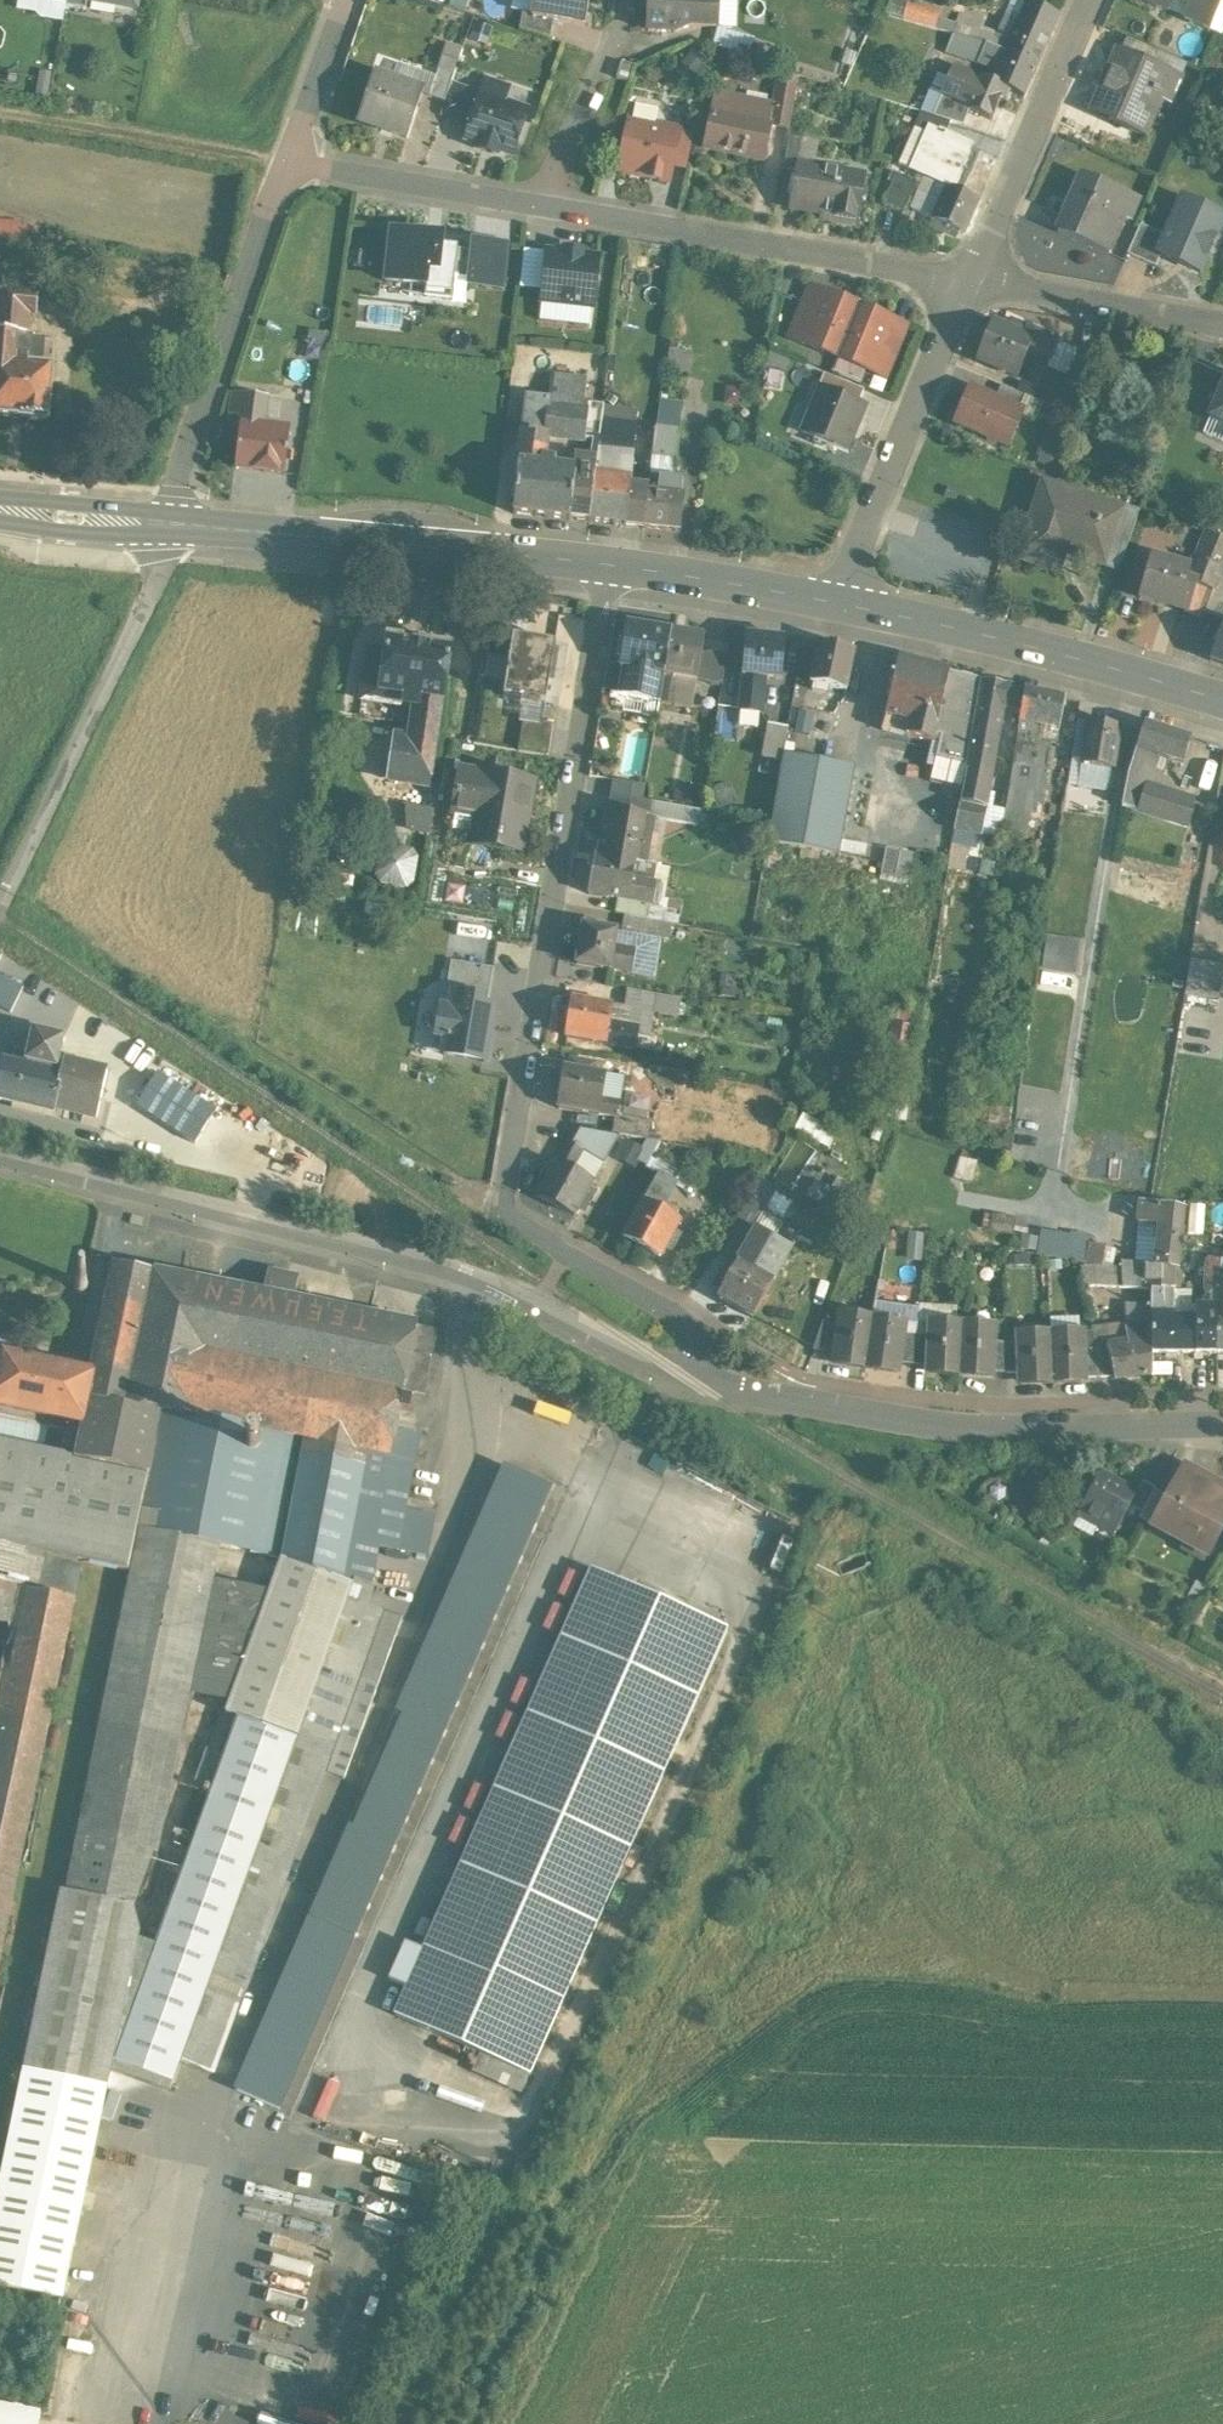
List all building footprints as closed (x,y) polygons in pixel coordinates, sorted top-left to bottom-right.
[(64,7),(88,12),(89,5),(84,4),(85,0),(66,0),(64,7)] [(84,4),(89,5),(136,14),(139,0),(85,0),(84,4)] [(587,0),(532,0),(529,17),(529,19),(553,23),(584,29),(589,0),(587,0)] [(647,34),(675,36),(689,29),(715,31),(717,0),(649,0),(647,34)] [(1189,6),(1184,19),(1208,29),(1220,1),(1221,0),(1176,0),(1189,6)] [(1058,18),(1025,4),(1017,23),(1050,37),(1058,18)] [(919,10),(898,5),(893,20),(914,26),(919,10)] [(937,15),(919,10),(914,26),(933,31),(936,21),(937,15)] [(553,23),(529,19),(529,17),(522,15),(519,33),(549,42),(553,23)] [(980,22),(959,16),(955,27),(952,37),(973,43),(974,39),(980,22)] [(955,27),(936,21),(933,31),(951,37),(951,36),(952,37),(955,27)] [(1050,37),(1017,23),(1007,47),(1004,54),(1037,68),(1050,37)] [(1007,47),(989,38),(986,46),(1004,54),(1007,47)] [(978,44),(973,43),(969,52),(980,58),(985,46),(978,44)] [(986,46),(985,46),(980,58),(977,65),(996,73),(1004,54),(986,46)] [(1168,74),(1117,52),(1108,73),(1111,74),(1097,107),(1111,113),(1107,120),(1142,135),(1168,74)] [(1037,68),(1004,54),(996,73),(991,83),(991,85),(1004,90),(1023,99),(1037,68)] [(633,68),(621,64),(615,80),(628,84),(633,68)] [(980,86),(983,79),(953,68),(949,79),(955,76),(980,86)] [(454,76),(437,70),(428,98),(444,104),(450,86),(454,76)] [(991,83),(983,79),(980,86),(955,76),(949,79),(941,97),(970,109),(969,112),(989,120),(990,117),(992,118),(1004,90),(991,85),(991,83)] [(421,95),(391,85),(392,83),(373,77),(357,123),(406,140),(421,95)] [(796,86),(777,83),(773,107),(772,107),(769,127),(788,130),(796,86)] [(480,96),(450,86),(444,104),(441,114),(470,124),(480,96)] [(772,107),(738,100),(739,99),(716,95),(712,115),(769,127),(772,107)] [(526,111),(480,96),(470,124),(465,141),(479,146),(477,149),(496,156),(497,152),(511,157),(526,111)] [(970,109),(941,97),(932,118),(950,124),(962,127),(969,112),(970,109)] [(657,111),(635,106),(630,129),(651,133),(653,126),(654,126),(657,111)] [(932,118),(920,114),(913,129),(926,135),(928,129),(940,135),(941,133),(945,135),(950,124),(932,118)] [(769,127),(712,115),(704,150),(762,162),(769,127)] [(654,126),(653,126),(651,133),(630,129),(626,145),(623,147),(618,173),(668,184),(672,166),(679,134),(679,132),(654,126)] [(920,148),(910,171),(945,187),(952,189),(971,146),(945,135),(941,133),(940,135),(928,129),(926,135),(920,148)] [(692,137),(679,134),(672,166),(686,169),(692,137)] [(812,142),(789,138),(783,170),(796,172),(797,166),(808,167),(812,142)] [(909,143),(895,174),(916,183),(904,208),(931,219),(935,210),(922,204),(928,192),(940,198),(945,187),(910,171),(920,148),(909,143)] [(808,167),(797,166),(796,172),(790,210),(833,217),(831,224),(855,228),(864,177),(808,167)] [(916,183),(895,174),(882,203),(903,212),(904,208),(916,183)] [(1133,196),(1081,174),(1056,233),(1108,255),(1133,196)] [(952,189),(945,187),(940,198),(935,210),(931,219),(938,222),(953,229),(964,234),(978,201),(952,189)] [(940,198),(928,192),(922,204),(935,210),(940,198)] [(1194,217),(1177,209),(1165,235),(1157,254),(1160,255),(1199,272),(1222,218),(1222,217),(1199,206),(1194,217)] [(953,229),(938,222),(935,228),(950,235),(953,229)] [(1165,235),(1140,224),(1127,254),(1155,266),(1160,255),(1157,254),(1165,235)] [(0,225),(0,252),(22,254),(25,227),(0,225)] [(426,237),(390,233),(385,283),(426,288),(452,291),(453,280),(457,250),(425,246),(426,237)] [(510,247),(473,243),(472,251),(469,282),(468,286),(505,290),(510,247)] [(472,251),(457,250),(453,280),(469,282),(472,251)] [(542,303),(592,309),(598,257),(548,251),(542,303)] [(452,291),(426,288),(424,299),(452,302),(452,291)] [(0,291),(0,316),(27,318),(32,318),(34,294),(0,291)] [(810,291),(790,340),(805,347),(825,297),(810,291)] [(825,297),(805,347),(837,359),(858,307),(826,295),(825,297)] [(858,307),(837,359),(868,372),(888,323),(889,320),(858,307)] [(0,316),(0,418),(20,420),(20,421),(47,423),(47,421),(51,370),(27,368),(30,338),(25,338),(27,318),(0,316)] [(1008,329),(991,322),(976,360),(1017,376),(1028,351),(1032,339),(1031,338),(1020,334),(1008,329)] [(1023,327),(1011,322),(1008,329),(1020,334),(1023,327)] [(888,323),(868,372),(884,378),(904,329),(888,323)] [(1057,341),(1034,331),(1031,338),(1032,339),(1028,351),(1049,359),(1050,359),(1057,341)] [(1080,351),(1057,341),(1050,359),(1073,368),(1080,351)] [(1080,351),(1073,368),(1070,374),(1082,378),(1092,355),(1080,351)] [(547,400),(526,398),(522,432),(521,439),(544,442),(545,436),(585,441),(588,413),(587,413),(582,412),(586,380),(550,375),(547,400)] [(863,391),(824,376),(818,389),(820,389),(858,405),(863,391)] [(858,405),(820,389),(802,434),(816,439),(814,445),(830,451),(832,446),(846,452),(864,407),(858,405)] [(1211,417),(1222,423),(1222,389),(1211,417)] [(1020,411),(975,392),(960,425),(1006,445),(1020,411)] [(244,395),(233,394),(230,415),(241,416),(244,395)] [(265,397),(244,395),(241,416),(240,426),(261,428),(265,397)] [(603,407),(587,405),(587,413),(588,413),(585,441),(598,442),(601,421),(603,407)] [(633,425),(601,421),(598,442),(596,462),(594,478),(611,480),(614,456),(629,458),(633,425)] [(1045,423),(1039,442),(1048,445),(1054,427),(1045,423)] [(261,428),(240,426),(235,469),(283,475),(289,431),(261,428)] [(1068,431),(1054,427),(1048,445),(1062,450),(1068,431)] [(554,462),(542,460),(544,442),(521,439),(512,515),(588,523),(594,478),(596,462),(574,459),(572,472),(553,470),(554,462)] [(611,480),(594,478),(588,523),(624,527),(642,529),(647,493),(647,489),(629,487),(630,482),(611,480)] [(656,494),(647,493),(642,529),(666,532),(666,529),(679,530),(683,497),(680,496),(682,481),(658,478),(656,494)] [(1121,517),(1064,498),(1061,505),(1037,497),(1029,521),(1032,522),(1028,534),(1025,533),(1019,551),(1036,557),(1033,566),(1057,574),(1066,546),(1077,550),(1074,557),(1104,567),(1108,557),(1118,526),(1121,517)] [(1132,530),(1118,526),(1108,557),(1122,562),(1132,530)] [(1207,532),(1191,569),(1186,582),(1195,586),(1212,593),(1222,565),(1222,539),(1207,532)] [(1191,569),(1150,557),(1138,600),(1164,607),(1164,605),(1186,611),(1185,613),(1187,614),(1195,586),(1186,582),(1191,569)] [(1212,593),(1195,586),(1187,614),(1202,618),(1212,593)] [(1209,661),(1222,666),(1222,621),(1209,661)] [(671,633),(626,626),(619,667),(619,668),(627,670),(626,674),(627,680),(623,683),(621,698),(658,705),(659,704),(663,676),(664,676),(671,633)] [(703,639),(671,633),(664,676),(663,676),(659,704),(659,705),(659,706),(661,706),(661,705),(692,710),(703,639)] [(784,641),(744,637),(741,677),(763,679),(781,680),(784,641)] [(450,648),(387,639),(385,653),(369,651),(361,703),(416,711),(411,743),(434,747),(450,648)] [(554,646),(512,639),(503,699),(545,706),(554,646)] [(853,651),(818,644),(809,684),(813,685),(824,687),(845,691),(853,651)] [(981,683),(897,661),(882,733),(938,746),(936,762),(966,768),(981,683)] [(619,667),(606,665),(601,696),(621,699),(621,698),(623,683),(627,680),(626,674),(627,670),(619,668),(619,667)] [(763,679),(741,677),(738,713),(760,715),(763,679)] [(1006,688),(981,683),(966,768),(959,804),(982,809),(985,810),(1002,710),(1019,714),(1023,692),(1006,688)] [(824,687),(813,685),(811,692),(823,694),(824,687)] [(1063,700),(1023,692),(1019,714),(1018,721),(1041,726),(1058,729),(1063,700)] [(552,725),(523,721),(518,753),(547,758),(552,725)] [(1041,726),(1018,721),(1016,740),(1008,786),(1030,789),(1037,790),(1045,745),(1038,745),(1041,726)] [(1120,729),(1086,723),(1079,766),(1113,771),(1120,729)] [(787,730),(767,726),(761,757),(781,761),(782,755),(787,730)] [(1189,741),(1143,726),(1126,777),(1149,784),(1157,757),(1182,765),(1189,741)] [(411,743),(394,741),(388,780),(428,786),(434,747),(411,743)] [(854,768),(782,755),(781,761),(766,845),(838,857),(854,768)] [(522,782),(461,771),(453,813),(476,817),(472,839),(498,843),(497,848),(520,852),(528,809),(518,807),(522,782)] [(1149,784),(1126,777),(1125,784),(1146,791),(1149,784)] [(1146,791),(1125,784),(1120,810),(1186,830),(1193,805),(1146,791)] [(1030,789),(1008,786),(1006,798),(1023,801),(1028,802),(1030,789)] [(1023,801),(1006,798),(1005,808),(1021,811),(1023,801)] [(698,811),(649,803),(647,817),(658,819),(658,820),(665,822),(695,827),(698,811)] [(959,804),(953,830),(954,831),(963,832),(978,835),(982,809),(959,804)] [(647,817),(607,810),(599,856),(594,855),(587,895),(648,906),(652,906),(653,897),(659,868),(669,869),(672,855),(646,850),(649,834),(662,837),(665,822),(658,820),(658,819),(647,817)] [(963,832),(954,831),(952,841),(961,843),(963,832)] [(412,886),(416,851),(379,847),(375,882),(412,886)] [(913,856),(885,851),(880,878),(908,883),(913,856)] [(648,906),(646,920),(671,924),(677,925),(682,903),(653,897),(652,906),(648,906)] [(646,920),(624,916),(620,933),(668,941),(671,924),(646,920)] [(615,932),(582,926),(576,965),(609,970),(609,969),(613,948),(615,932)] [(1078,941),(1045,937),(1041,971),(1074,976),(1078,941)] [(634,951),(613,948),(609,969),(631,973),(634,951)] [(1222,966),(1189,961),(1183,996),(1217,1001),(1222,966)] [(454,986),(453,995),(488,1000),(494,970),(451,963),(447,985),(454,986)] [(9,1013),(20,990),(0,981),(0,1009),(9,1013)] [(655,995),(626,990),(623,1007),(623,1008),(641,1011),(652,1013),(655,995)] [(446,1038),(443,1055),(485,1062),(490,1031),(488,1030),(492,1007),(488,1006),(488,1000),(453,995),(451,1009),(441,1007),(436,1037),(446,1038)] [(612,1005),(570,998),(564,1038),(606,1045),(606,1044),(635,1049),(637,1038),(638,1028),(609,1023),(612,1005)] [(641,1011),(623,1008),(623,1007),(612,1005),(609,1023),(638,1028),(641,1011)] [(652,1013),(641,1011),(638,1028),(637,1038),(647,1039),(652,1013)] [(914,1029),(877,1022),(877,1024),(876,1024),(870,1061),(895,1067),(893,1080),(904,1082),(914,1029)] [(107,1072),(63,1061),(63,1063),(58,1062),(64,1038),(32,1030),(24,1062),(27,1062),(26,1067),(62,1076),(54,1114),(95,1124),(107,1072)] [(647,1039),(637,1038),(635,1049),(651,1052),(653,1040),(647,1039)] [(1,1061),(0,1066),(0,1101),(12,1104),(25,1107),(54,1114),(62,1076),(26,1067),(1,1061)] [(594,1065),(584,1063),(583,1071),(564,1067),(560,1088),(555,1090),(553,1101),(557,1105),(557,1109),(598,1116),(598,1115),(616,1118),(617,1118),(619,1109),(620,1104),(600,1101),(605,1074),(593,1072),(594,1065)] [(138,1105),(195,1142),(214,1111),(157,1075),(138,1105)] [(647,1113),(619,1109),(617,1118),(616,1118),(613,1135),(645,1140),(648,1122),(645,1122),(647,1113)] [(800,1112),(793,1130),(829,1145),(837,1128),(800,1112)] [(595,1142),(574,1130),(566,1144),(582,1152),(588,1155),(595,1142)] [(797,1135),(771,1178),(791,1189),(817,1147),(797,1135)] [(566,1144),(556,1162),(572,1171),(582,1152),(566,1144)] [(794,1191),(820,1204),(843,1158),(817,1145),(794,1191)] [(681,1172),(652,1156),(645,1168),(658,1175),(674,1184),(681,1172)] [(976,1162),(960,1158),(954,1179),(970,1183),(976,1162)] [(572,1171),(556,1162),(537,1196),(573,1217),(582,1201),(587,1193),(592,1183),(572,1171)] [(658,1175),(623,1238),(659,1258),(668,1242),(673,1232),(679,1221),(659,1211),(674,1184),(658,1175)] [(593,1196),(587,1193),(582,1201),(588,1205),(593,1196)] [(1185,1209),(1140,1202),(1137,1223),(1158,1226),(1154,1266),(1145,1266),(1145,1290),(1150,1290),(1173,1291),(1173,1269),(1178,1270),(1185,1209)] [(746,1204),(723,1240),(737,1248),(741,1251),(753,1229),(763,1213),(746,1204)] [(753,1229),(741,1251),(737,1248),(731,1258),(754,1272),(773,1240),(753,1229)] [(680,1235),(673,1232),(668,1242),(674,1245),(680,1235)] [(793,1245),(776,1235),(773,1240),(790,1250),(793,1245)] [(773,1240),(754,1272),(731,1258),(724,1269),(725,1270),(718,1281),(724,1285),(716,1299),(752,1319),(787,1257),(786,1257),(790,1250),(773,1240)] [(1104,1246),(1088,1244),(1084,1262),(1101,1264),(1104,1246)] [(115,1266),(92,1261),(84,1304),(106,1309),(115,1266)] [(1221,1262),(1205,1261),(1203,1292),(1217,1292),(1219,1278),(1221,1262)] [(1145,1266),(1120,1265),(1120,1269),(1121,1288),(1145,1290),(1145,1266)] [(187,1281),(115,1266),(106,1309),(92,1375),(84,1415),(75,1458),(147,1475),(160,1411),(187,1281)] [(1120,1269),(1097,1267),(1096,1287),(1121,1288),(1120,1269)] [(1178,1270),(1173,1269),(1173,1291),(1173,1293),(1177,1294),(1177,1291),(1181,1291),(1181,1270),(1178,1270)] [(298,1279),(267,1272),(262,1296),(293,1302),(298,1279)] [(262,1296),(187,1281),(160,1411),(389,1457),(394,1430),(399,1410),(402,1392),(416,1327),(293,1302),(262,1296)] [(1173,1291),(1150,1290),(1151,1332),(1151,1353),(1176,1352),(1176,1359),(1196,1359),(1196,1352),(1214,1352),(1217,1299),(1217,1292),(1205,1292),(1205,1306),(1194,1306),(1194,1319),(1172,1319),(1173,1293),(1173,1291)] [(1217,1299),(1214,1352),(1222,1352),(1222,1300),(1217,1299)] [(871,1320),(840,1316),(839,1324),(834,1353),(833,1361),(865,1366),(871,1320)] [(903,1325),(871,1320),(865,1366),(896,1370),(897,1364),(901,1335),(903,1325)] [(839,1324),(823,1323),(813,1350),(834,1353),(839,1324)] [(961,1325),(928,1323),(928,1337),(926,1366),(926,1370),(959,1372),(961,1325)] [(994,1326),(961,1325),(959,1372),(991,1374),(991,1373),(992,1343),(993,1343),(994,1326)] [(1128,1342),(1106,1345),(1113,1376),(1114,1379),(1150,1374),(1151,1332),(1150,1326),(1127,1327),(1127,1331),(1128,1342)] [(436,1331),(416,1327),(402,1392),(412,1394),(423,1396),(436,1331)] [(1092,1340),(1094,1347),(1099,1378),(1113,1376),(1106,1345),(1128,1342),(1127,1331),(1092,1340)] [(1083,1333),(1049,1334),(1051,1381),(1084,1380),(1084,1378),(1083,1348),(1083,1333)] [(1049,1334),(1016,1335),(1017,1344),(1018,1374),(1017,1374),(1018,1382),(1051,1381),(1049,1334)] [(915,1336),(901,1335),(897,1364),(912,1365),(915,1336)] [(928,1337),(915,1336),(912,1365),(926,1366),(928,1337)] [(993,1343),(992,1343),(991,1373),(1004,1373),(1005,1343),(993,1343)] [(1017,1344),(1005,1343),(1004,1373),(1017,1374),(1018,1374),(1017,1344)] [(1099,1378),(1094,1347),(1083,1348),(1084,1378),(1099,1378)] [(3,1355),(0,1363),(0,1405),(54,1417),(56,1409),(84,1415),(92,1375),(3,1355)] [(412,1394),(402,1392),(399,1410),(408,1412),(412,1394)] [(389,1457),(160,1411),(147,1475),(135,1530),(281,1560),(355,1586),(367,1588),(375,1547),(426,1557),(434,1515),(403,1509),(418,1435),(394,1430),(389,1457)] [(0,1444),(0,1546),(33,1552),(81,1562),(127,1571),(135,1530),(147,1475),(75,1458),(74,1460),(0,1444)] [(508,1465),(309,1916),(355,1936),(555,1485),(508,1465)] [(1183,1466),(1166,1498),(1151,1526),(1207,1556),(1222,1526),(1222,1487),(1183,1466)] [(1136,1493),(1100,1473),(1076,1516),(1113,1536),(1128,1507),(1136,1493)] [(1141,1514),(1153,1491),(1155,1488),(1142,1481),(1136,1493),(1128,1507),(1141,1514)] [(1141,1514),(1138,1519),(1151,1526),(1166,1498),(1153,1491),(1141,1514)] [(281,1560),(135,1530),(127,1571),(66,1863),(62,1893),(132,1908),(163,1814),(179,1739),(180,1739),(189,1693),(214,1573),(272,1585),(281,1560)] [(766,1565),(780,1570),(792,1540),(779,1535),(766,1565)] [(0,1546),(0,1712),(33,1552),(0,1546)] [(74,1600),(73,1600),(81,1562),(33,1552),(0,1712),(0,1957),(74,1600)] [(355,1586),(281,1560),(272,1585),(235,1689),(231,1688),(226,1701),(209,1751),(206,1750),(192,1789),(210,1795),(155,1946),(114,2060),(112,2059),(110,2068),(169,2090),(179,2061),(204,1995),(217,1958),(249,1970),(288,1862),(256,1850),(326,1654),(358,1667),(378,1611),(349,1601),(355,1586)] [(726,1629),(591,1570),(423,1951),(406,1988),(394,2015),(479,2053),(529,2075),(726,1629)] [(272,1585),(214,1573),(189,1693),(226,1701),(231,1688),(235,1689),(272,1585)] [(358,1667),(326,1654),(256,1850),(288,1862),(321,1772),(343,1780),(401,1619),(378,1611),(358,1667)] [(60,1892),(0,2179),(0,2286),(6,2288),(2,2307),(30,2312),(34,2293),(61,2299),(110,2068),(112,2059),(114,2060),(155,1946),(137,1939),(138,1932),(132,1908),(62,1893),(60,1892)] [(279,2109),(355,1936),(309,1916),(233,2089),(279,2109)] [(405,1943),(389,1980),(406,1988),(423,1951),(405,1943)] [(249,1970),(217,1958),(204,1995),(236,2006),(249,1970)] [(212,2074),(236,2006),(204,1995),(179,2061),(212,2074)] [(529,2075),(479,2053),(472,2069),(522,2091),(529,2075)] [(0,2407),(0,2423),(38,2423),(40,2415),(0,2407)]
